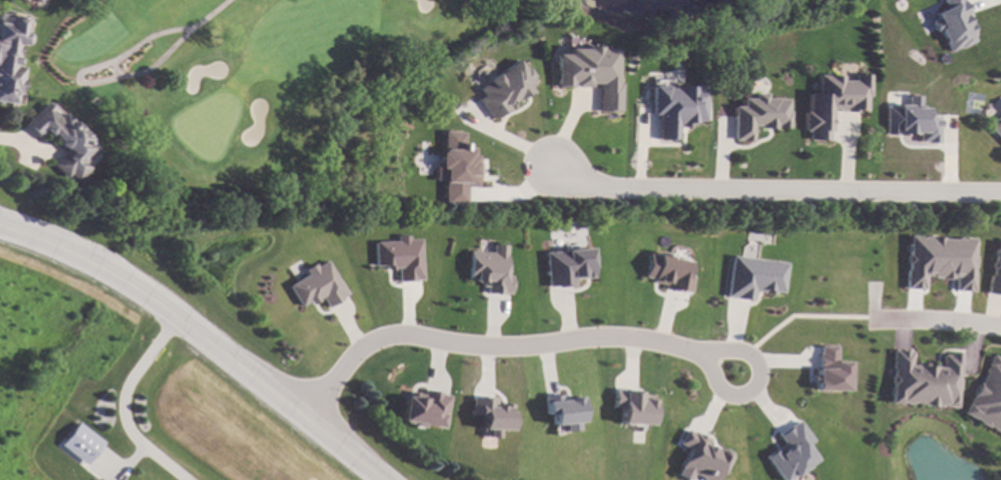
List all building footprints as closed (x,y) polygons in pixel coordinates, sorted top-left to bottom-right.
[(974,41),(964,16),(967,15),(961,0),(940,0),(944,8),(929,14),(935,31),(938,31),(946,52),(974,41)] [(12,103),(0,102),(0,10),(9,11),(8,14),(24,17),(21,32),(24,32),(26,35),(25,43),(22,45),(18,44),(15,66),(23,67),(19,94),(13,93),(12,103)] [(591,111),(591,84),(583,84),(583,87),(549,87),(549,54),(561,54),(561,49),(579,49),(579,47),(594,47),(594,49),(610,49),(610,83),(613,83),(613,110),(606,110),(606,111),(591,111)] [(490,121),(503,111),(501,108),(511,100),(512,101),(519,96),(520,98),(527,93),(520,83),(511,82),(512,73),(508,66),(494,76),(493,74),(483,82),(484,83),(474,90),(479,97),(475,100),(490,121)] [(804,140),(804,130),(799,130),(799,112),(804,112),(804,93),(812,93),(812,76),(836,76),(836,81),(848,81),(848,75),(863,75),(863,96),(860,96),(860,110),(850,110),(850,112),(838,112),(838,110),(827,110),(827,131),(823,131),(823,140),(804,140)] [(652,115),(651,140),(671,140),(671,127),(677,127),(677,123),(680,123),(690,123),(690,121),(698,121),(699,87),(646,86),(646,115),(652,115)] [(726,140),(727,106),(736,106),(736,99),(747,99),(747,93),(760,93),(760,98),(772,98),(772,99),(781,99),(781,111),(782,111),(782,128),(768,128),(768,130),(759,130),(760,128),(752,128),(752,126),(746,126),(746,141),(733,141),(733,140),(726,140)] [(882,134),(882,108),(893,108),(893,107),(903,107),(903,99),(905,97),(912,97),(913,99),(913,107),(919,107),(919,118),(933,118),(932,142),(921,142),(921,141),(915,141),(915,132),(907,132),(907,134),(882,134)] [(50,103),(53,106),(52,111),(59,118),(64,113),(99,149),(85,162),(89,167),(74,182),(67,175),(64,178),(51,165),(65,152),(66,150),(64,147),(60,147),(57,143),(58,140),(54,136),(51,139),(43,131),(37,137),(35,136),(25,125),(24,124),(46,103),(50,103)] [(1000,146),(1000,113),(996,118),(993,115),(982,126),(1000,146)] [(443,203),(465,203),(465,187),(477,187),(477,155),(471,155),(471,148),(463,148),(463,131),(441,131),(441,166),(434,166),(434,181),(443,181),(443,203)] [(372,267),(371,242),(394,242),(394,237),(407,237),(407,240),(418,240),(420,279),(413,279),(413,280),(395,281),(395,268),(391,269),(391,271),(381,271),(381,266),(372,267)] [(972,292),(973,238),(905,237),(904,289),(923,289),(923,278),(953,278),(953,291),(972,292)] [(996,240),(1000,241),(1000,295),(987,293),(986,293),(989,273),(990,274),(991,269),(990,269),(991,258),(993,259),(996,240)] [(466,279),(466,252),(491,253),(491,245),(504,246),(503,276),(509,276),(509,294),(501,294),(501,295),(484,294),(484,287),(478,287),(478,282),(471,282),(471,280),(466,279)] [(542,287),(539,252),(584,247),(587,277),(568,279),(569,284),(542,287)] [(639,276),(644,253),(651,255),(651,251),(664,254),(664,257),(682,261),(679,275),(688,277),(685,292),(660,287),(660,284),(646,281),(646,278),(639,276)] [(722,296),(726,256),(780,262),(777,291),(767,290),(766,293),(758,292),(758,291),(749,290),(748,300),(730,298),(730,297),(722,296)] [(297,307),(284,286),(304,275),(302,270),(313,264),(314,267),(325,261),(344,295),(339,298),(339,299),(324,308),(318,298),(314,300),(315,301),(307,306),(305,302),(297,307)] [(815,346),(831,346),(831,359),(840,359),(840,389),(808,389),(808,382),(805,382),(805,374),(809,374),(809,368),(813,368),(813,353),(815,353),(815,346)] [(910,351),(909,365),(913,365),(914,363),(940,365),(941,355),(946,355),(946,354),(959,355),(958,370),(956,407),(943,407),(943,405),(901,402),(901,403),(890,402),(891,385),(889,385),(890,374),(892,374),(892,369),(891,369),(892,350),(910,351)] [(992,355),(1000,359),(1000,433),(992,429),(992,427),(988,425),(987,427),(978,422),(978,421),(963,413),(968,402),(970,403),(985,372),(984,371),(992,355)] [(396,421),(401,397),(404,397),(404,392),(418,395),(419,390),(437,393),(437,395),(446,396),(440,429),(420,426),(420,429),(409,427),(409,424),(407,423),(406,425),(399,424),(400,422),(396,421)] [(612,408),(620,408),(620,424),(651,425),(652,396),(639,395),(639,391),(612,390),(612,408)] [(538,413),(536,396),(553,394),(554,399),(572,397),(575,421),(572,421),(572,430),(559,431),(558,423),(545,424),(543,413),(538,413)] [(472,414),(464,414),(464,398),(479,398),(479,405),(505,405),(505,429),(492,429),(492,437),(482,437),(482,428),(472,428),(472,414)] [(59,445),(77,423),(102,444),(85,465),(59,445)] [(722,453),(709,479),(699,479),(686,474),(683,479),(671,474),(674,467),(673,467),(682,448),(673,444),(680,429),(686,433),(687,431),(706,441),(704,444),(722,453)] [(760,458),(770,451),(773,455),(778,452),(777,451),(792,440),(795,445),(798,442),(810,458),(787,474),(787,473),(777,479),(760,458)]
